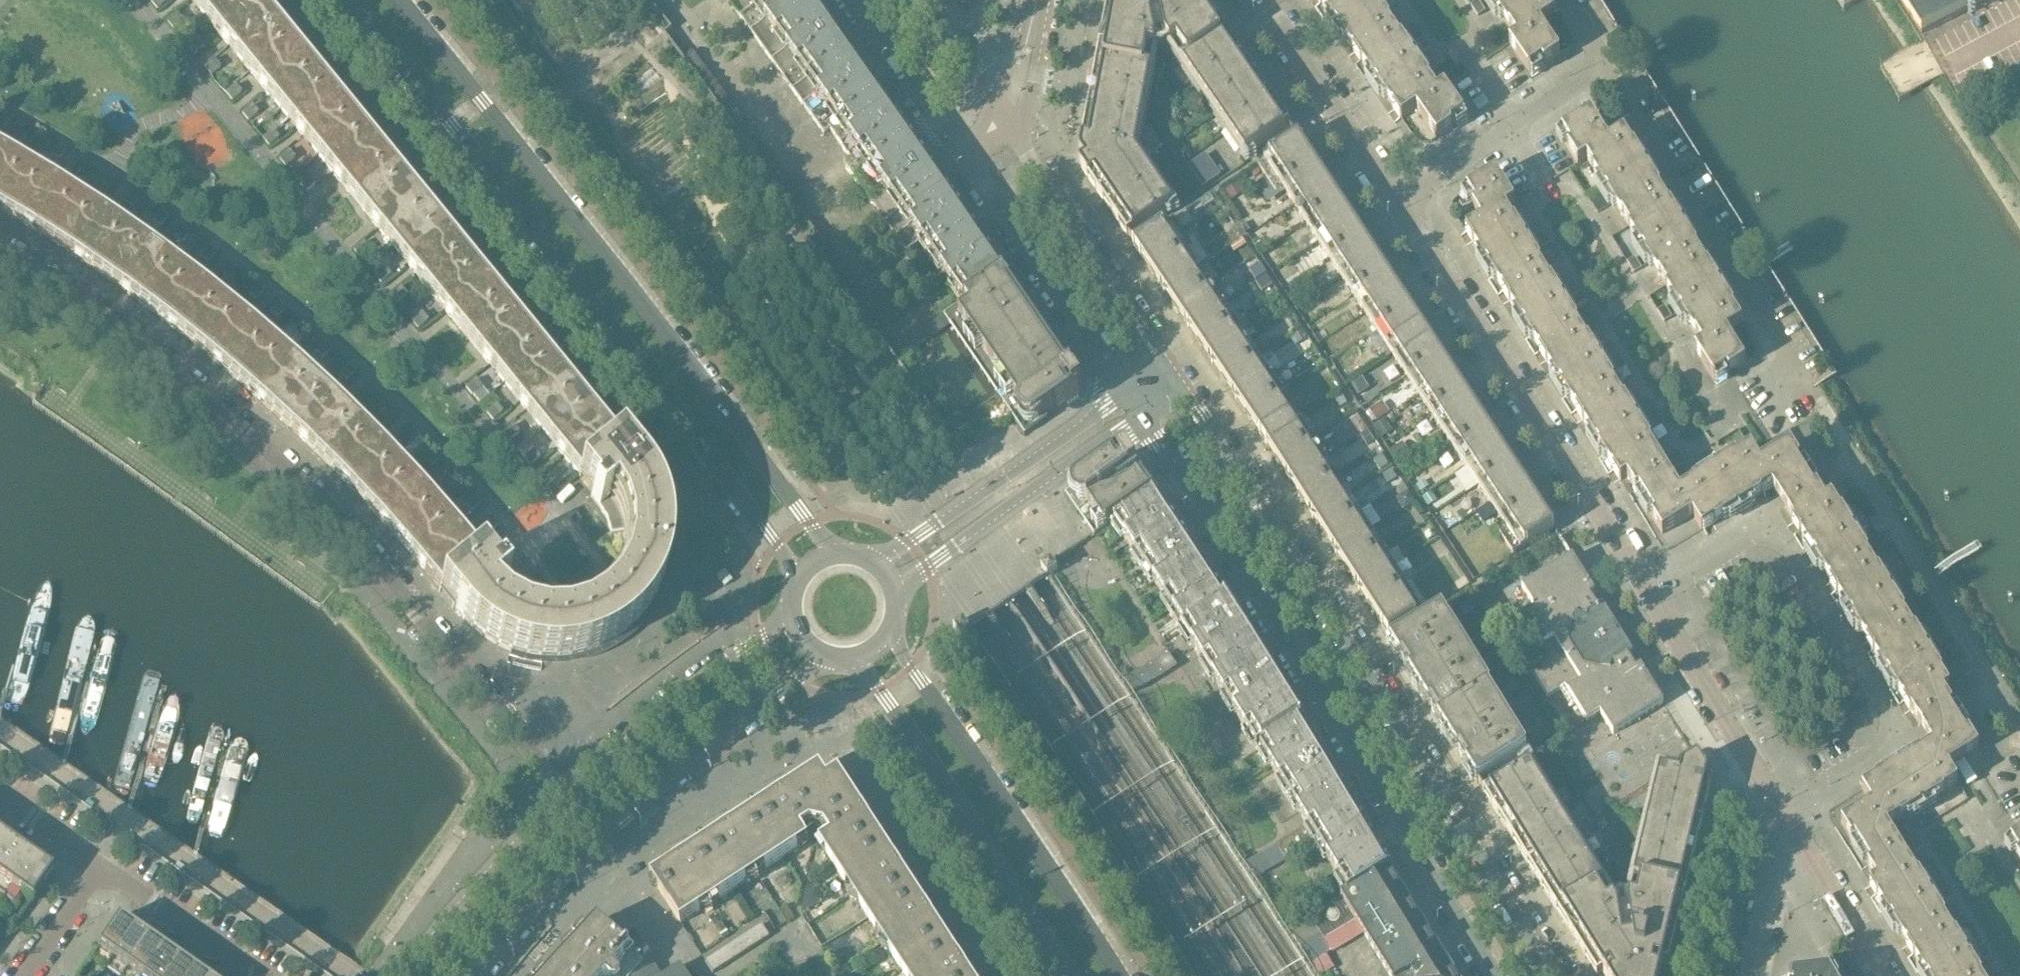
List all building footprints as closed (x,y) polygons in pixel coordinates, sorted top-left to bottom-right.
[(4,213),(33,230),(53,243),(73,256),(81,262),(101,276),(111,282),(129,296),(148,309),(175,330),(193,345),(212,360),(238,382),(254,396),(261,402),(271,411),(281,421),(295,434),(303,441),(324,461),(345,483),(364,503),(380,520),(402,545),(420,566),(430,578),(440,590),(462,617),(472,628),(484,638),(497,646),(511,652),(525,657),(540,659),(555,660),(571,658),(585,655),(600,650),(613,643),(626,634),(637,623),(646,612),(655,599),(661,585),(665,570),(668,555),(668,540),(667,525),(664,510),(658,496),(651,483),(642,470),(620,443),(582,397),(545,351),(507,305),(470,259),(433,214),(395,168),(358,122),(321,77),(284,31),(258,0),(190,0),(205,19),(243,65),(280,110),(317,156),(355,201),(392,247),(429,293),(466,338),(504,384),(541,430),(579,477),(594,495),(590,497),(599,507),(613,496),(616,501),(617,503),(621,510),(622,512),(623,513),(624,517),(626,522),(626,523),(627,525),(627,527),(628,529),(628,531),(629,534),(629,539),(629,546),(629,552),(628,557),(627,561),(626,565),(625,569),(622,575),(620,579),(618,583),(616,587),(612,592),(609,596),(605,600),(601,603),(597,606),(593,609),(591,610),(586,612),(580,615),(574,617),(569,619),(565,620),(559,620),(554,621),(547,620),(542,620),(538,619),(532,618),(527,616),(525,616),(520,614),(515,611),(513,610),(511,609),(509,608),(507,606),(497,598),(493,593),(507,582),(499,572),(496,575),(481,557),(465,537),(442,511),(419,484),(402,466),(385,448),(360,423),(335,398),(317,382),(299,365),(272,342),(246,319),(226,304),(207,288),(180,267),(151,246),(131,232),(113,220),(101,212),(81,199),(61,186),(31,168),(1,150),(0,150),(0,211),(4,213)] [(151,2),(157,10),(166,2),(165,0),(154,0),(151,2)] [(767,0),(738,0),(731,5),(741,18),(767,0)] [(799,0),(767,0),(741,18),(752,34),(799,0)] [(818,7),(813,0),(799,0),(752,34),(762,48),(818,7)] [(1079,167),(1128,238),(1129,237),(1165,212),(1172,207),(1141,161),(1145,159),(1162,147),(1149,127),(1145,126),(1141,125),(1150,73),(1151,72),(1156,43),(1150,15),(1149,10),(1159,7),(1160,13),(1166,41),(1183,66),(1197,86),(1212,108),(1228,131),(1246,157),(1253,152),(1289,127),(1290,126),(1273,101),(1257,79),(1242,56),(1228,35),(1203,0),(1116,0),(1115,8),(1108,7),(1097,63),(1080,156),(1085,163),(1079,167)] [(1372,0),(1318,0),(1338,28),(1374,2),(1372,0)] [(1555,16),(1544,0),(1503,0),(1495,6),(1517,39),(1510,44),(1530,75),(1560,55),(1540,26),(1555,16)] [(1921,36),(1988,0),(1898,0),(1921,36)] [(1374,2),(1338,28),(1379,87),(1415,61),(1374,2)] [(1478,17),(1485,12),(1478,2),(1471,6),(1478,17)] [(773,63),(829,23),(818,7),(762,48),(773,63)] [(177,15),(167,22),(173,30),(183,22),(177,15)] [(783,77),(839,37),(829,23),(773,63),(783,77)] [(794,92),(850,53),(839,37),(783,77),(794,92)] [(1416,43),(1424,54),(1431,49),(1424,38),(1416,43)] [(198,40),(188,48),(194,55),(204,47),(198,40)] [(804,106),(860,66),(850,53),(794,92),(804,106)] [(214,60),(204,68),(210,75),(220,67),(214,60)] [(1415,61),(1379,87),(1402,120),(1417,110),(1437,139),(1466,119),(1444,88),(1437,93),(1415,61)] [(860,66),(804,106),(814,121),(870,81),(860,66)] [(824,135),(881,96),(870,81),(814,121),(824,135)] [(235,86),(226,94),(232,101),(241,93),(235,86)] [(842,146),(891,111),(881,96),(824,135),(791,158),(797,167),(803,175),(817,165),(815,163),(817,161),(814,156),(837,139),(842,146)] [(1478,111),(1488,105),(1483,98),(1473,104),(1478,111)] [(247,110),(242,114),(248,121),(258,113),(252,106),(247,110)] [(852,160),(901,125),(891,111),(842,146),(852,160)] [(13,120),(4,115),(0,123),(0,127),(7,131),(13,120)] [(1608,144),(1591,115),(1559,135),(1578,165),(1587,160),(1608,194),(1646,171),(1623,134),(1608,144)] [(856,181),(913,141),(901,125),(852,160),(852,161),(845,166),(856,181)] [(30,144),(37,134),(29,129),(22,140),(30,144)] [(272,131),(263,139),(268,146),(278,139),(272,131)] [(1451,374),(1428,339),(1430,339),(1429,337),(1427,338),(1422,330),(1423,329),(1422,328),(1421,328),(1398,294),(1400,293),(1399,292),(1398,292),(1375,258),(1376,257),(1375,256),(1374,256),(1351,222),(1352,221),(1352,220),(1351,220),(1350,220),(1327,186),(1329,185),(1328,183),(1327,184),(1314,166),(1316,165),(1308,154),(1307,155),(1304,150),(1305,149),(1304,147),(1303,148),(1297,140),(1299,139),(1298,138),(1257,165),(1276,194),(1283,189),(1490,504),(1501,521),(1494,526),(1513,555),(1554,528),(1553,527),(1552,528),(1547,520),(1548,519),(1547,517),(1546,518),(1543,513),(1544,513),(1537,501),(1535,502),(1523,484),(1524,483),(1523,481),(1522,482),(1499,448),(1501,447),(1500,445),(1498,446),(1476,411),(1477,411),(1476,409),(1475,410),(1452,375),(1453,375),(1453,374),(1452,373),(1451,374)] [(865,194),(922,155),(913,141),(856,181),(865,194)] [(59,161),(65,151),(57,146),(51,157),(59,161)] [(289,152),(279,160),(285,167),(295,159),(289,152)] [(1204,154),(1186,166),(1201,188),(1219,175),(1204,154)] [(876,210),(933,170),(922,155),(865,194),(876,210)] [(886,224),(944,185),(933,170),(876,210),(886,224)] [(1646,171),(1608,194),(1645,253),(1683,230),(1646,171)] [(1466,232),(1490,270),(1528,246),(1506,210),(1514,205),(1496,174),(1464,194),(1465,195),(1468,193),(1476,207),(1473,209),(1481,222),(1466,232)] [(310,177),(300,185),(306,192),(316,184),(310,177)] [(896,238),(953,199),(944,185),(886,224),(896,238)] [(132,209),(139,199),(132,194),(125,204),(132,209)] [(1210,195),(1199,202),(1204,209),(1214,202),(1210,195)] [(907,254),(923,242),(963,214),(953,199),(896,238),(907,254)] [(159,228),(167,218),(159,212),(152,223),(159,228)] [(1186,212),(1175,219),(1183,230),(1194,224),(1186,212)] [(934,258),(974,230),(963,214),(923,242),(934,258)] [(1134,245),(1133,246),(1134,247),(1135,246),(1141,254),(1139,255),(1140,256),(1142,256),(1145,260),(1144,261),(1151,272),(1152,272),(1160,284),(1164,290),(1163,291),(1164,292),(1165,292),(1188,326),(1187,327),(1188,327),(1188,328),(1189,327),(1212,362),(1211,363),(1212,363),(1212,364),(1213,363),(1236,398),(1235,398),(1236,399),(1236,400),(1237,399),(1261,433),(1259,434),(1260,436),(1262,435),(1267,443),(1266,444),(1267,445),(1268,445),(1290,480),(1289,480),(1289,481),(1290,482),(1291,481),(1313,516),(1312,516),(1312,517),(1313,518),(1314,517),(1336,552),(1335,553),(1336,553),(1336,554),(1337,554),(1359,588),(1358,589),(1359,590),(1359,591),(1360,590),(1372,609),(1371,610),(1378,621),(1380,620),(1383,625),(1382,626),(1382,627),(1384,626),(1389,634),(1388,635),(1389,637),(1391,635),(1430,610),(1423,599),(1411,581),(1404,586),(1393,568),(1370,532),(1347,495),(1323,459),(1302,426),(1301,423),(1293,412),(1291,409),(1270,377),(1245,341),(1221,305),(1208,284),(1218,278),(1207,262),(1209,261),(1193,237),(1188,240),(1181,229),(1174,218),(1134,245)] [(182,244),(189,234),(181,229),(174,239),(182,244)] [(943,271),(983,243),(974,230),(934,258),(943,271)] [(1683,230),(1645,253),(1682,313),(1720,289),(1683,230)] [(1543,249),(1550,245),(1543,233),(1536,238),(1543,249)] [(364,243),(354,251),(360,258),(369,251),(364,243)] [(994,258),(983,243),(943,271),(953,286),(994,258)] [(1528,246),(1490,270),(1527,329),(1564,306),(1528,246)] [(208,264),(216,254),(208,248),(201,258),(208,264)] [(964,302),(1003,276),(1003,275),(1004,274),(994,258),(953,286),(964,302)] [(1635,258),(1627,263),(1634,274),(1641,269),(1635,258)] [(230,281),(237,271),(230,265),(222,275),(230,281)] [(384,269),(375,277),(381,284),(390,276),(384,269)] [(1011,284),(1010,285),(1003,276),(964,302),(964,303),(946,316),(1003,400),(1014,416),(1011,418),(1013,420),(1025,438),(1049,421),(1046,416),(1056,410),(1058,412),(1078,399),(1077,396),(1082,392),(1075,381),(1074,382),(1072,378),(1074,377),(1011,284)] [(1573,298),(1580,293),(1573,282),(1566,287),(1573,298)] [(255,302),(263,292),(256,286),(248,296),(255,302)] [(401,289),(391,297),(397,304),(406,296),(401,289)] [(1726,334),(1741,325),(1720,289),(1682,313),(1702,346),(1695,351),(1715,383),(1745,364),(1726,334)] [(276,319),(285,310),(277,304),(269,313),(276,319)] [(1564,306),(1527,329),(1564,389),(1601,366),(1564,306)] [(1665,308),(1658,313),(1664,323),(1672,318),(1665,308)] [(421,314),(412,322),(418,329),(427,322),(421,314)] [(301,341),(309,332),(302,325),(294,335),(301,341)] [(1296,347),(1305,341),(1300,331),(1290,338),(1296,347)] [(1610,342),(1603,347),(1610,358),(1617,353),(1610,342)] [(322,359),(330,350),(323,344),(315,353),(322,359)] [(346,381),(354,372),(347,366),(339,375),(346,381)] [(1600,448),(1638,425),(1601,366),(1564,389),(1600,448)] [(475,380),(466,388),(472,396),(481,388),(475,380)] [(1647,401),(1639,406),(1646,417),(1654,412),(1647,401)] [(1369,412),(1376,423),(1390,414),(1383,403),(1369,412)] [(496,406),(486,414),(492,421),(502,413),(496,406)] [(1386,419),(1374,427),(1382,440),(1394,432),(1386,419)] [(1676,487),(1660,461),(1638,425),(1600,448),(1621,482),(1627,478),(1636,492),(1639,490),(1648,505),(1676,487)] [(512,426),(503,434),(509,441),(518,433),(512,426)] [(408,444),(417,435),(411,428),(402,437),(408,444)] [(1376,442),(1368,431),(1361,435),(1369,447),(1376,442)] [(419,438),(404,452),(410,458),(425,444),(419,438)] [(1402,442),(1390,450),(1397,460),(1409,452),(1402,442)] [(1760,464),(1750,449),(1714,471),(1737,509),(1772,488),(1776,495),(1806,477),(1797,463),(1800,461),(1790,445),(1760,464)] [(1677,450),(1670,455),(1678,469),(1686,465),(1677,450)] [(533,451),(524,459),(529,466),(539,459),(533,451)] [(430,468),(440,459),(433,452),(424,461),(430,468)] [(1389,468),(1382,457),(1374,461),(1382,472),(1389,468)] [(1099,473),(1101,475),(1091,482),(1088,478),(1064,495),(1077,514),(1080,513),(1096,536),(1114,523),(1154,496),(1153,496),(1155,495),(1138,471),(1136,472),(1134,469),(1135,468),(1127,458),(1121,462),(1120,459),(1099,473)] [(1409,461),(1401,466),(1405,474),(1414,468),(1409,461)] [(1398,480),(1392,470),(1384,475),(1390,484),(1398,480)] [(550,471),(540,479),(546,487),(556,479),(550,471)] [(1737,509),(1714,471),(1680,492),(1676,487),(1648,505),(1655,517),(1652,519),(1662,535),(1693,516),(1702,531),(1737,509)] [(449,488),(458,480),(452,473),(443,481),(449,488)] [(1854,535),(1844,519),(1831,498),(1825,502),(1816,488),(1785,507),(1816,559),(1854,535)] [(1414,502),(1408,492),(1401,497),(1406,506),(1414,502)] [(1431,493),(1422,500),(1427,508),(1437,501),(1431,493)] [(1215,587),(1186,542),(1166,512),(1155,496),(1154,496),(1114,523),(1125,539),(1174,614),(1215,587)] [(470,513),(480,505),(474,498),(464,506),(470,513)] [(488,534),(498,526),(492,519),(482,527),(488,534)] [(1884,530),(1877,519),(1870,524),(1877,535),(1884,530)] [(1891,595),(1868,558),(1854,535),(1816,559),(1853,619),(1891,595)] [(1389,556),(1396,567),(1409,559),(1402,548),(1389,556)] [(1597,597),(1573,558),(1522,589),(1535,610),(1522,619),(1544,654),(1527,664),(1548,698),(1565,687),(1568,692),(1568,693),(1587,722),(1600,714),(1613,735),(1664,704),(1639,664),(1637,665),(1633,659),(1635,658),(1601,603),(1599,604),(1596,599),(1597,597)] [(1041,568),(1047,577),(1051,574),(1057,570),(1053,564),(1051,561),(1041,568)] [(1914,579),(1908,568),(1900,573),(1907,584),(1914,579)] [(723,587),(730,582),(723,573),(716,579),(723,587)] [(1453,584),(1459,592),(1470,585),(1464,577),(1453,584)] [(697,592),(701,589),(696,583),(692,586),(697,592)] [(1215,587),(1174,614),(1184,629),(1225,601),(1215,587)] [(1891,595),(1853,619),(1890,678),(1928,655),(1891,595)] [(1225,601),(1184,629),(1182,630),(1203,664),(1202,664),(1203,666),(1248,638),(1236,619),(1230,610),(1225,601)] [(1400,660),(1452,628),(1447,620),(1450,618),(1445,609),(1391,644),(1400,660)] [(954,627),(960,637),(970,630),(963,621),(961,622),(954,627)] [(1517,639),(1510,627),(1500,632),(1508,645),(1517,639)] [(1410,676),(1465,642),(1460,634),(1457,636),(1452,628),(1400,660),(1410,676)] [(1269,672),(1248,638),(1203,666),(1204,667),(1205,667),(1214,681),(1213,682),(1215,685),(1216,684),(1224,698),(1223,699),(1224,700),(1269,672)] [(1419,690),(1470,658),(1466,651),(1470,649),(1465,642),(1410,676),(1419,690)] [(1133,696),(1169,673),(1177,667),(1167,653),(1124,682),(1133,696)] [(1928,655),(1890,678),(1922,730),(1927,739),(1957,721),(1960,719),(1954,711),(1952,707),(1943,693),(1949,689),(1928,655)] [(1429,705),(1483,671),(1479,665),(1476,667),(1470,658),(1419,690),(1429,705)] [(1958,667),(1965,678),(1973,673),(1966,662),(1958,667)] [(1439,722),(1489,692),(1490,691),(1485,682),(1489,680),(1483,671),(1429,705),(1439,722)] [(1290,706),(1269,672),(1224,700),(1225,702),(1226,701),(1235,715),(1234,716),(1236,719),(1237,718),(1246,733),(1245,733),(1246,735),(1290,706)] [(1449,739),(1502,706),(1496,696),(1493,698),(1489,692),(1439,722),(1449,739)] [(1290,706),(1246,735),(1247,736),(1248,736),(1258,752),(1261,750),(1260,750),(1301,724),(1290,706)] [(1459,754),(1508,723),(1503,715),(1506,713),(1502,706),(1449,739),(1459,754)] [(1932,747),(1899,767),(1922,806),(1957,784),(1948,769),(1978,750),(1969,734),(1966,736),(1957,721),(1927,739),(1932,747)] [(1468,769),(1521,736),(1515,727),(1512,729),(1508,723),(1459,754),(1468,769)] [(1360,820),(1331,772),(1301,724),(1260,750),(1261,750),(1308,828),(1245,866),(1254,881),(1286,861),(1317,842),(1319,845),(1360,820)] [(1477,784),(1527,753),(1522,746),(1525,743),(1521,736),(1468,769),(1477,784)] [(1541,745),(1529,753),(1534,761),(1546,754),(1541,745)] [(1484,794),(1499,820),(1514,843),(1528,867),(1543,890),(1556,911),(1586,960),(1592,956),(1603,975),(1604,975),(1665,975),(1664,975),(1664,974),(1663,974),(1663,973),(1662,973),(1661,973),(1663,965),(1668,944),(1674,945),(1687,890),(1693,866),(1700,837),(1713,783),(1706,781),(1707,775),(1698,759),(1682,769),(1681,771),(1681,773),(1661,769),(1648,824),(1641,854),(1635,878),(1628,907),(1633,935),(1634,941),(1623,943),(1622,937),(1618,908),(1602,883),(1589,862),(1574,838),(1560,815),(1545,792),(1529,766),(1522,770),(1484,794)] [(1871,805),(1841,824),(1851,840),(1854,838),(1863,852),(1892,834),(1887,827),(1922,806),(1899,767),(1862,790),(1871,805)] [(882,837),(841,775),(839,772),(828,780),(820,768),(789,788),(811,824),(825,827),(831,836),(819,843),(836,868),(882,837)] [(811,824),(789,788),(745,817),(777,862),(809,841),(802,830),(811,824)] [(777,862),(745,817),(707,841),(704,844),(688,854),(717,895),(720,899),(758,875),(755,871),(764,865),(766,869),(777,862)] [(1389,868),(1380,852),(1360,820),(1319,845),(1348,892),(1389,868)] [(1915,833),(1907,838),(1916,852),(1923,848),(1915,833)] [(1892,834),(1863,852),(1871,865),(1868,867),(1876,881),(1870,885),(1895,925),(1933,901),(1892,834)] [(2007,843),(2019,864),(2019,835),(2007,843)] [(917,893),(884,841),(882,837),(836,868),(847,886),(851,884),(857,892),(853,895),(870,921),(917,893)] [(1,839),(0,840),(0,871),(15,849),(1,839)] [(15,849),(0,871),(0,897),(3,899),(30,860),(15,849)] [(717,895),(688,854),(651,878),(681,924),(682,923),(701,911),(698,908),(717,895)] [(51,874),(30,860),(3,899),(14,906),(20,896),(30,903),(51,874)] [(1389,868),(1348,892),(1341,897),(1289,930),(1301,950),(1322,937),(1324,941),(1365,916),(1372,928),(1363,933),(1376,954),(1385,949),(1393,962),(1384,968),(1390,975),(1455,975),(1441,953),(1389,868)] [(1939,891),(1946,902),(1954,897),(1947,886),(1939,891)] [(949,941),(917,893),(870,921),(884,943),(888,941),(894,949),(890,952),(902,970),(949,941)] [(1895,925),(1927,975),(1945,975),(1970,961),(1933,901),(1895,925)] [(107,929),(109,931),(89,959),(104,970),(132,930),(129,929),(131,926),(123,921),(121,923),(117,920),(115,923),(112,921),(107,929)] [(649,958),(650,957),(636,935),(623,943),(600,921),(549,975),(662,975),(649,958)] [(713,974),(770,937),(762,925),(705,962),(713,974)] [(0,928),(0,939),(4,942),(9,934),(0,928)] [(104,970),(113,975),(122,975),(146,941),(144,939),(146,936),(138,931),(136,934),(132,930),(104,970)] [(122,975),(144,975),(161,951),(158,949),(160,947),(153,941),(151,944),(146,941),(122,975)] [(951,944),(949,941),(902,970),(906,975),(972,975),(951,944)] [(1976,950),(1983,961),(1991,956),(1984,945),(1976,950)] [(144,975),(166,975),(176,962),(173,960),(175,957),(167,952),(166,954),(161,951),(144,975)] [(1970,961),(1945,975),(1979,975),(1970,961)] [(166,975),(188,975),(191,972),(188,970),(190,967),(182,962),(180,964),(176,962),(166,975)]
